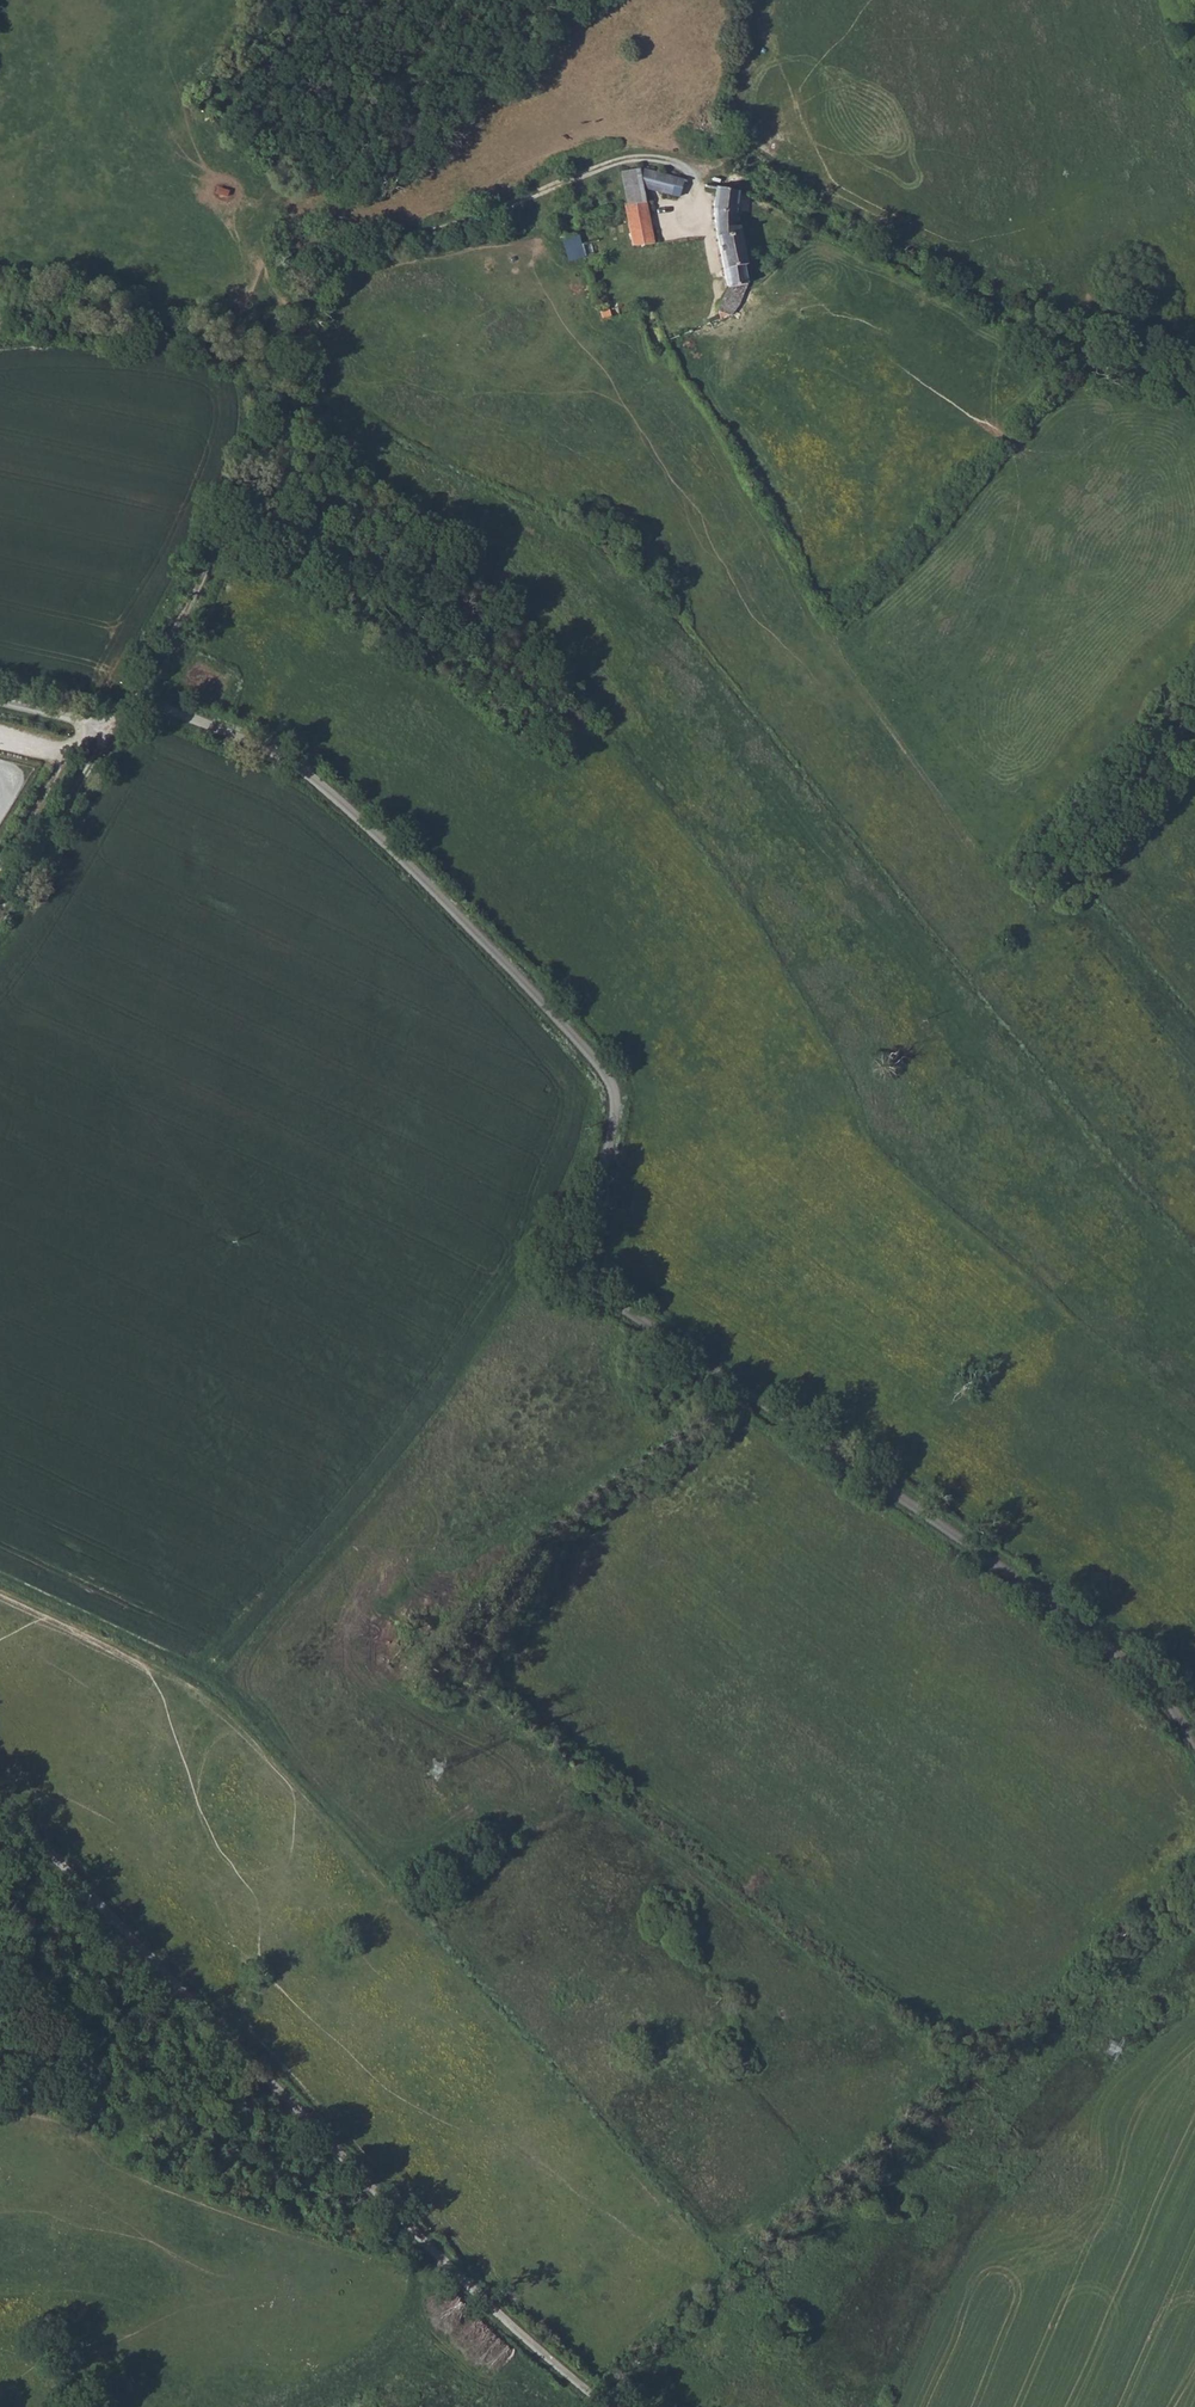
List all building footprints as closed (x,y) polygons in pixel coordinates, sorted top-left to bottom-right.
[(616,170),(634,240),(656,234),(645,187),(680,195),(685,179),(629,167),(616,170)] [(718,294),(726,315),(727,315),(729,313),(745,281),(742,264),(745,263),(738,223),(732,224),(737,190),(717,185),(713,221),(725,278),(718,294)] [(564,236),(568,259),(585,256),(581,233),(564,236)]
